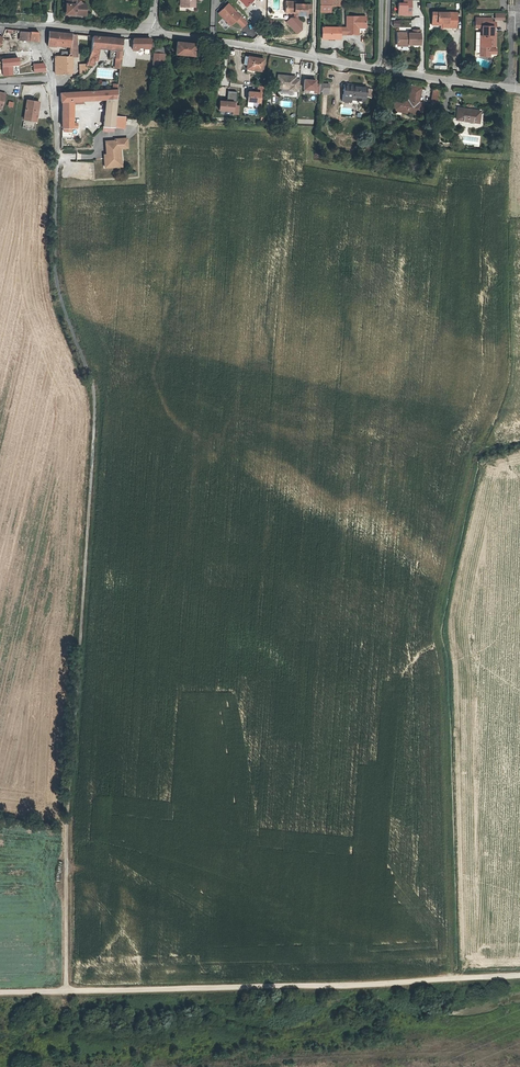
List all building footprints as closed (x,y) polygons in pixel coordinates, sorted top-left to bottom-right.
[(63,11),(71,12),(71,15),(83,16),(84,4),(79,4),(79,2),(77,0),(64,0),(63,11)] [(246,20),(227,0),(218,9),(230,22),(235,17),(242,24),(246,20)] [(302,3),(294,2),(294,0),(284,0),(284,10),(295,11),(295,13),(302,14),(302,3)] [(403,4),(397,4),(397,17),(413,17),(414,0),(403,0),(403,4)] [(442,22),(442,24),(442,26),(456,27),(456,13),(432,12),(432,22),(442,22)] [(346,33),(355,33),(356,27),(358,27),(365,27),(365,17),(346,16),(346,26),(346,33)] [(495,21),(491,21),(489,21),(489,17),(475,17),(475,21),(481,21),(484,21),(484,25),(481,25),(481,27),(481,31),(481,36),(483,36),(483,44),(489,44),(495,45),(495,38),(491,38),(491,36),(492,36),(492,30),(492,26),(495,26),(495,21)] [(330,37),(330,26),(322,25),(322,37),(330,37)] [(330,26),(330,37),(339,38),(340,32),(340,26),(330,26)] [(70,32),(49,29),(47,43),(69,45),(70,32)] [(19,30),(19,39),(30,40),(29,31),(19,30)] [(29,31),(30,40),(39,42),(38,32),(29,31)] [(398,32),(398,43),(408,44),(421,44),(421,33),(398,32)] [(123,37),(106,36),(105,46),(116,47),(116,56),(118,57),(117,66),(121,67),(122,57),(123,37)] [(150,38),(140,38),(139,46),(144,46),(144,47),(149,47),(150,38)] [(196,52),(197,40),(178,39),(177,51),(196,52)] [(483,44),(479,44),(479,51),(482,54),(487,54),(489,51),(496,52),(496,47),(489,47),(489,44),(483,44)] [(163,53),(162,60),(167,60),(168,46),(154,45),(154,52),(163,53)] [(246,63),(246,66),(253,67),(261,68),(262,57),(243,53),(242,62),(246,63)] [(60,54),(56,54),(55,71),(72,72),(73,60),(78,61),(79,56),(68,55),(60,54)] [(290,74),(290,72),(277,71),(277,84),(288,84),(294,85),(294,86),(298,87),(299,75),(295,74),(290,74)] [(220,79),(219,86),(231,88),(232,76),(222,75),(222,79),(220,79)] [(320,85),(320,80),(315,79),(316,75),(305,75),(304,84),(315,85),(315,88),(319,88),(320,86),(320,85)] [(321,76),(320,85),(328,85),(329,77),(321,76)] [(411,85),(420,86),(422,78),(413,77),(411,85)] [(342,93),(351,94),(352,89),(365,90),(366,80),(344,78),(342,93)] [(249,87),(248,97),(260,98),(261,88),(267,88),(267,82),(258,82),(258,87),(249,87)] [(433,95),(439,96),(440,84),(434,83),(432,95),(433,95)] [(418,100),(420,86),(411,85),(409,98),(397,97),(395,107),(421,111),(423,100),(418,100)] [(61,100),(63,100),(74,99),(82,99),(106,97),(117,96),(119,87),(61,91),(61,100)] [(228,88),(227,98),(220,98),(219,107),(233,108),(232,110),(239,111),(240,102),(236,102),(237,88),(228,88)] [(106,97),(104,113),(115,115),(117,96),(106,97)] [(62,115),(72,116),(73,103),(82,102),(82,99),(74,99),(63,100),(62,115)] [(35,120),(38,104),(26,102),(23,119),(30,120),(30,119),(35,120)] [(457,103),(455,114),(478,118),(479,107),(457,103)] [(114,126),(115,115),(104,113),(102,125),(102,129),(113,130),(114,126)] [(72,122),(72,116),(62,115),(61,126),(75,127),(76,123),(72,122)] [(115,115),(114,126),(123,126),(124,118),(125,116),(115,115)] [(114,161),(120,161),(120,155),(118,155),(118,147),(119,147),(127,146),(126,138),(114,139),(105,140),(105,153),(106,153),(107,156),(103,156),(104,166),(114,165),(114,161)]
